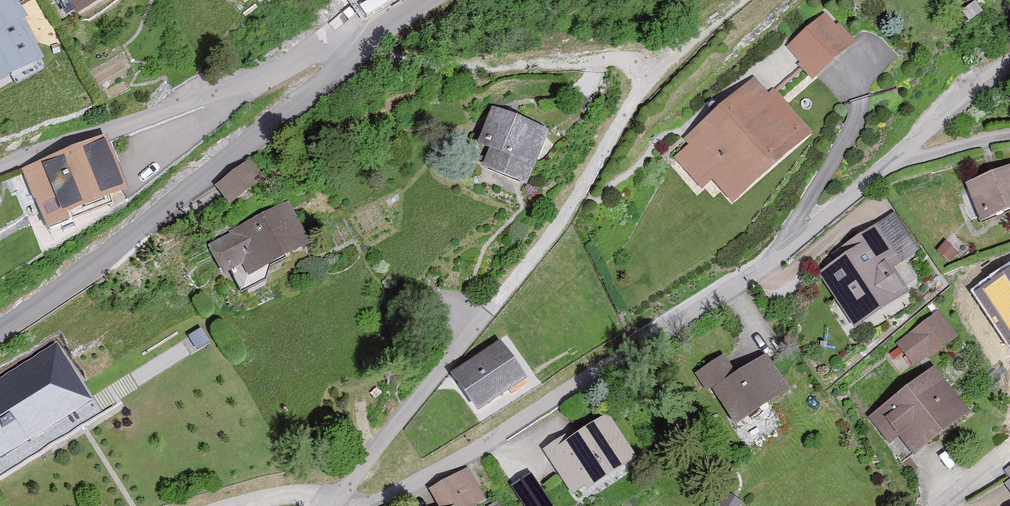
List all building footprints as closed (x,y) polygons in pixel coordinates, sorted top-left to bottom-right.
[(14,0),(0,0),(0,81),(45,56),(14,0)] [(80,12),(100,0),(73,0),(80,12)] [(851,45),(824,15),(785,50),(813,80),(851,45)] [(767,96),(753,80),(681,144),(687,151),(674,163),(700,193),(710,184),(729,206),(809,136),(771,93),(767,96)] [(480,170),(523,187),(545,135),(488,111),(473,148),(487,154),(480,170)] [(120,194),(101,140),(20,169),(39,223),(120,194)] [(250,161),(213,187),(226,206),(263,180),(250,161)] [(1009,210),(1009,167),(964,186),(979,222),(1009,210)] [(304,248),(284,207),(223,238),(243,278),(304,248)] [(901,262),(877,227),(843,250),(848,257),(817,278),(851,329),(905,293),(890,270),(901,262)] [(981,294),(999,323),(1004,319),(1009,327),(1009,326),(1009,276),(981,294)] [(956,340),(934,315),(896,348),(913,368),(927,356),(931,361),(956,340)] [(478,418),(527,384),(499,344),(450,379),(478,418)] [(55,348),(0,382),(0,456),(88,402),(55,348)] [(733,377),(723,357),(692,373),(703,395),(712,390),(731,425),(786,397),(767,359),(733,377)] [(967,416),(931,371),(868,422),(888,448),(896,441),(912,460),(967,416)] [(635,460),(605,415),(574,436),(571,432),(541,451),(570,496),(583,488),(586,492),(635,460)] [(1001,474),(1009,488),(1009,468),(1001,474)] [(465,471),(428,493),(435,505),(476,505),(483,502),(465,471)]
